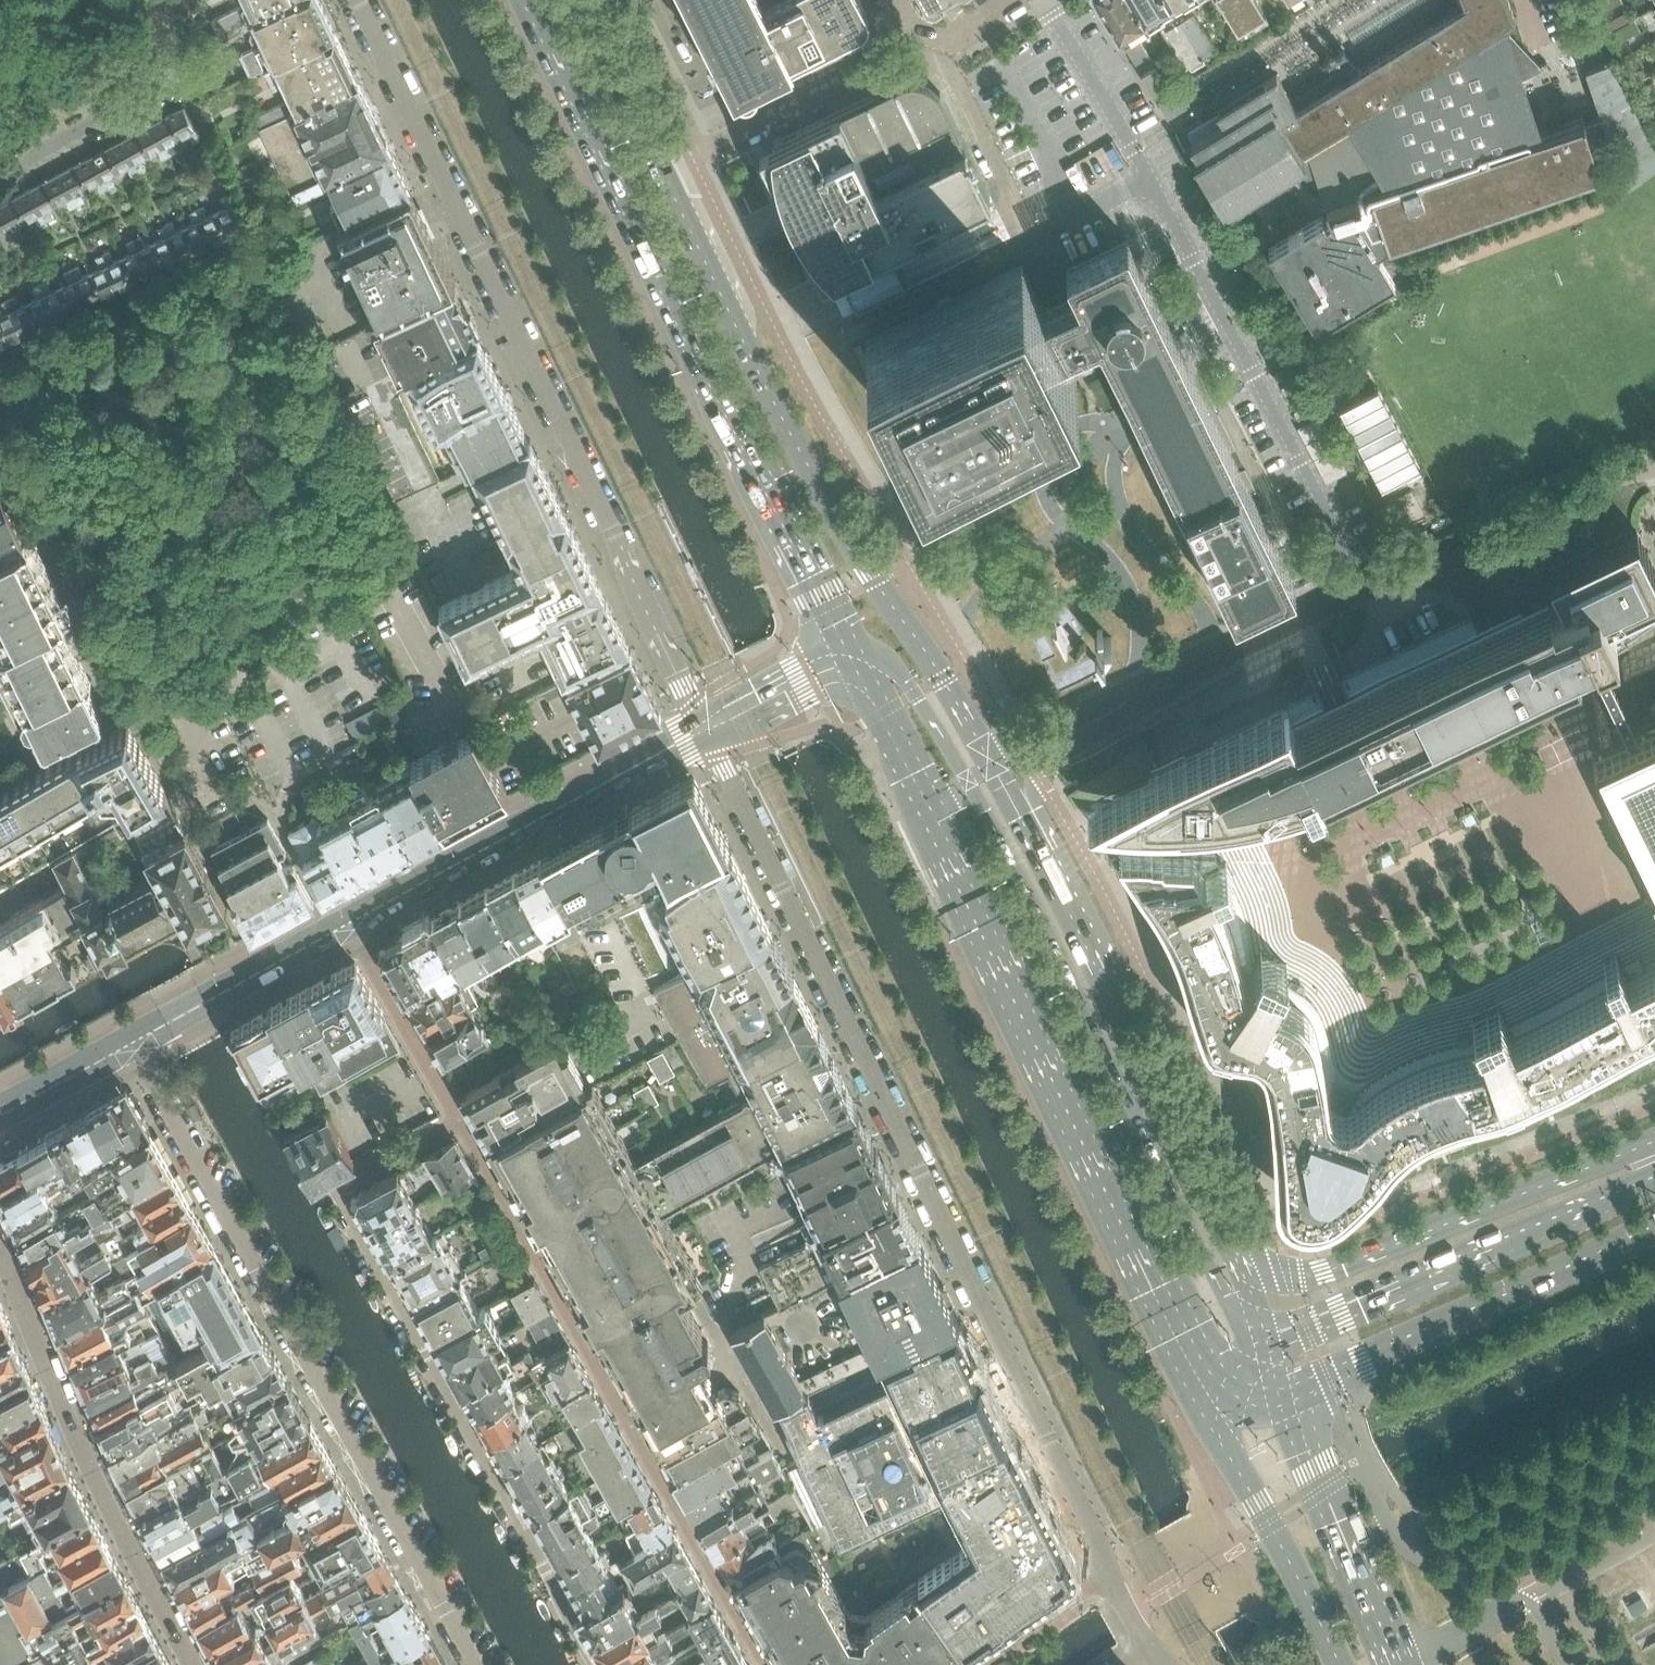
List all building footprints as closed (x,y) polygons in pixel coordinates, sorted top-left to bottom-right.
[(320,0),(278,0),(217,31),(203,37),(208,47),(256,25),(258,31),(249,35),(255,47),(239,54),(249,75),(263,68),(335,33),(320,0)] [(278,0),(246,0),(248,5),(241,5),(211,20),(217,31),(278,0)] [(710,46),(707,47),(713,58),(715,60),(717,61),(733,94),(736,98),(740,100),(745,101),(749,101),(753,98),(756,95),(758,90),(758,86),(757,82),(800,60),(843,39),(824,0),(687,0),(710,46)] [(860,0),(824,0),(843,39),(861,29),(866,12),(860,0)] [(924,6),(935,9),(944,3),(942,0),(921,0),(924,6)] [(1150,26),(1134,0),(1097,0),(1154,93),(1167,85),(1136,35),(1150,26)] [(1169,0),(1134,0),(1150,26),(1161,20),(1187,62),(1202,54),(1176,12),(1167,19),(1163,14),(1173,7),(1169,0)] [(1190,0),(1169,0),(1173,7),(1182,1),(1185,6),(1176,12),(1202,54),(1214,46),(1187,2),(1190,0)] [(1537,128),(1514,59),(1516,59),(1512,44),(1509,46),(1502,25),(1515,19),(1508,0),(1463,0),(1464,6),(1359,70),(1342,51),(1335,56),(1326,60),(1332,76),(1292,100),(1276,74),(1217,110),(1219,113),(1187,133),(1192,142),(1191,142),(1199,156),(1194,159),(1223,206),(1291,165),(1292,166),(1293,165),(1321,191),(1326,205),(1325,205),(1330,218),(1325,221),(1322,216),(1268,249),(1316,327),(1377,289),(1382,292),(1387,292),(1392,291),(1396,288),(1399,284),(1401,279),(1401,274),(1399,269),(1396,265),(1391,263),(1386,262),(1384,262),(1376,249),(1388,242),(1387,242),(1600,168),(1591,141),(1608,135),(1625,184),(1630,182),(1654,166),(1654,151),(1604,64),(1586,71),(1602,117),(1585,123),(1583,116),(1539,131),(1537,128)] [(1237,32),(1251,23),(1237,0),(1218,0),(1237,32)] [(1251,23),(1265,15),(1256,0),(1237,0),(1251,23)] [(357,81),(335,33),(263,68),(272,88),(284,82),(291,97),(255,114),(261,126),(357,81)] [(990,194),(940,91),(937,93),(900,80),(899,77),(773,138),(759,146),(822,275),(990,194)] [(388,144),(382,131),(382,130),(365,94),(364,94),(358,80),(357,81),(261,126),(259,127),(290,190),(292,190),(318,178),(328,173),(388,144)] [(1651,82),(1642,88),(1648,100),(1654,96),(1654,90),(1651,82)] [(1189,102),(1178,84),(1158,100),(1166,116),(1189,102)] [(200,139),(182,106),(166,114),(178,138),(188,133),(191,138),(191,139),(193,142),(200,139)] [(178,138),(166,114),(152,121),(168,155),(177,151),(175,147),(174,147),(171,142),(178,138)] [(168,155),(152,121),(137,130),(149,154),(157,149),(160,155),(162,159),(168,155)] [(149,154),(137,130),(121,138),(138,172),(146,167),(144,164),(140,158),(149,154)] [(121,138),(106,146),(118,170),(127,165),(130,171),(129,171),(132,175),(138,172),(121,138)] [(410,191),(396,162),(392,153),(388,144),(328,173),(329,175),(328,175),(338,197),(325,203),(337,227),(410,192),(410,191)] [(110,175),(118,170),(106,146),(90,155),(107,188),(112,186),(115,184),(113,180),(110,175)] [(107,188),(90,155),(75,163),(88,186),(96,182),(99,188),(101,192),(107,188)] [(75,163),(59,171),(77,204),(85,200),(83,197),(82,197),(79,191),(88,186),(75,163)] [(70,208),(77,204),(59,171),(44,180),(56,203),(65,198),(68,204),(70,208)] [(56,203),(44,180),(36,184),(31,175),(23,179),(45,222),(54,217),(52,213),(51,213),(48,208),(56,203)] [(297,201),(323,188),(318,178),(292,190),(297,201)] [(45,222),(23,179),(18,182),(23,192),(14,197),(26,219),(34,215),(38,221),(37,221),(39,225),(45,222)] [(454,284),(439,252),(411,193),(410,192),(337,227),(382,320),(454,286),(454,284)] [(238,215),(227,194),(220,198),(222,202),(225,208),(215,213),(227,236),(244,228),(238,215)] [(14,197),(0,204),(0,210),(15,238),(23,234),(21,230),(17,224),(26,219),(14,197)] [(227,236),(215,213),(208,216),(205,210),(203,206),(195,210),(212,243),(227,236)] [(0,210),(0,234),(4,231),(7,237),(7,238),(9,241),(15,238),(0,210)] [(212,243),(195,210),(189,213),(191,217),(194,223),(185,227),(196,251),(212,243)] [(196,251),(185,227),(176,231),(174,225),(172,221),(165,225),(181,258),(196,251)] [(181,258),(165,225),(157,228),(159,232),(160,232),(163,238),(154,242),(165,265),(181,258)] [(165,265),(154,242),(145,246),(142,240),(143,240),(141,236),(134,239),(149,273),(165,265)] [(921,451),(1031,398),(1077,376),(1075,373),(1082,370),(1110,356),(1141,420),(1234,613),(1295,583),(1252,494),(1247,485),(1127,237),(1066,267),(1078,290),(1058,300),(1043,307),(1022,262),(916,314),(866,338),(921,451)] [(149,273),(134,239),(126,243),(128,247),(131,253),(123,257),(133,280),(149,273)] [(133,280),(123,257),(114,261),(111,255),(112,255),(110,251),(102,255),(119,287),(133,280)] [(119,287),(102,255),(95,258),(97,262),(100,268),(91,272),(103,295),(119,287)] [(893,264),(846,288),(857,312),(905,289),(893,264)] [(103,295),(91,272),(83,276),(80,270),(78,266),(70,270),(87,303),(103,295)] [(87,303),(70,270),(64,273),(66,277),(69,283),(60,287),(72,309),(87,303)] [(72,309),(60,287),(52,291),(49,285),(47,281),(40,284),(57,317),(72,309)] [(57,317),(40,284),(33,288),(34,291),(35,291),(38,297),(29,302),(41,324),(57,317)] [(404,369),(478,333),(475,328),(474,328),(474,329),(464,334),(460,326),(471,322),(472,321),(455,286),(454,286),(382,320),(374,324),(398,372),(404,369)] [(41,324),(29,302),(20,306),(17,300),(18,300),(16,296),(8,299),(26,331),(41,324)] [(8,299),(1,303),(3,307),(6,313),(0,316),(0,322),(9,339),(26,331),(8,299)] [(0,322),(0,344),(9,339),(0,322)] [(528,440),(505,391),(499,378),(494,367),(488,356),(485,349),(484,346),(478,333),(404,369),(405,370),(406,370),(405,369),(408,368),(413,380),(459,474),(474,467),(474,466),(528,440)] [(1377,387),(1339,407),(1381,487),(1420,466),(1377,387)] [(600,585),(571,524),(537,453),(531,442),(530,439),(528,440),(474,466),(474,467),(475,469),(480,481),(521,566),(484,584),(467,592),(439,606),(466,662),(494,649),(511,640),(538,628),(563,678),(565,677),(628,646),(612,611),(599,586),(600,585)] [(1,645),(0,645),(0,667),(26,720),(32,722),(34,721),(43,740),(47,741),(97,716),(96,714),(101,712),(92,695),(57,620),(65,615),(1,485),(0,486),(0,643),(1,645)] [(1589,658),(1599,652),(1619,639),(1606,613),(1654,589),(1654,570),(1635,528),(1549,570),(1563,598),(1551,604),(1548,598),(1521,610),(1520,609),(1495,621),(1477,630),(1470,617),(1332,684),(1287,706),(1287,705),(1087,802),(1112,807),(1137,809),(1162,810),(1175,810),(1202,809),(1229,806),(1256,801),(1283,795),(1308,787),(1309,791),(1343,779),(1343,778),(1350,774),(1394,757),(1443,734),(1493,710),(1541,685),(1589,658)] [(1292,576),(1316,564),(1313,559),(1290,571),(1292,576)] [(661,712),(631,651),(567,682),(565,683),(564,680),(543,690),(546,698),(547,698),(570,687),(599,745),(661,712)] [(1639,736),(1599,652),(1589,658),(1629,741),(1593,758),(1652,879),(1649,880),(1654,893),(1654,894),(1654,729),(1639,736)] [(401,726),(392,710),(383,715),(392,731),(401,726)] [(126,814),(166,791),(127,724),(76,749),(87,767),(118,819),(126,814)] [(508,794),(473,729),(470,731),(471,731),(460,737),(410,764),(445,828),(496,801),(508,794)] [(118,819),(87,767),(76,749),(55,761),(96,832),(118,819)] [(96,832),(55,761),(34,773),(75,844),(96,832)] [(445,828),(410,764),(377,782),(413,845),(432,835),(445,828)] [(337,783),(331,772),(322,777),(328,788),(337,783)] [(75,844),(34,773),(13,786),(54,856),(75,844)] [(653,902),(650,898),(731,852),(718,826),(706,803),(693,776),(546,857),(541,860),(572,919),(578,930),(582,928),(586,926),(588,929),(634,904),(638,910),(642,908),(653,902)] [(414,846),(413,845),(377,782),(344,800),(382,862),(400,852),(401,853),(414,846)] [(313,796),(308,785),(300,790),(305,800),(313,796)] [(13,786),(0,793),(0,811),(33,868),(53,856),(53,857),(54,856),(13,786)] [(215,913),(227,906),(166,791),(126,814),(133,825),(156,867),(184,919),(188,927),(200,920),(202,918),(212,913),(215,913)] [(382,862),(344,800),(288,830),(324,895),(350,881),(350,880),(369,869),(369,870),(382,863),(382,862)] [(0,811),(0,860),(12,880),(33,868),(0,811)] [(184,919),(156,867),(109,893),(113,900),(106,904),(79,855),(133,825),(126,814),(118,819),(96,832),(75,844),(54,856),(53,857),(55,859),(67,882),(65,883),(83,916),(99,947),(107,962),(128,951),(127,949),(128,949),(127,949),(128,948),(133,945),(133,946),(134,945),(134,946),(184,919)] [(313,901),(277,835),(267,817),(255,824),(212,850),(229,881),(237,895),(232,898),(251,933),(252,935),(254,934),(270,924),(271,925),(295,912),(294,911),(311,902),(313,901)] [(1462,1112),(1480,1108),(1499,1103),(1504,1101),(1504,1102),(1522,1095),(1522,1094),(1565,1074),(1606,1052),(1623,1043),(1654,1026),(1654,962),(1642,968),(1639,959),(1622,967),(1616,955),(1603,961),(1609,974),(1552,1005),(1517,1022),(1508,1026),(1504,1019),(1504,1018),(1499,1008),(1487,1013),(1487,1012),(1472,1020),(1478,1033),(1479,1032),(1481,1039),(1477,1041),(1468,1043),(1461,1045),(1449,1047),(1430,1053),(1411,1060),(1393,1069),(1376,1080),(1360,1092),(1357,1093),(1353,1092),(1348,1090),(1350,1089),(1350,1086),(1349,1083),(1346,1082),(1343,1082),(1341,1084),(1341,1087),(1337,1083),(1333,1078),(1334,1076),(1334,1063),(1332,1050),(1329,1037),(1325,1026),(1318,1014),(1310,1004),(1302,996),(1301,995),(1291,987),(1287,985),(1280,981),(1279,981),(1287,965),(1275,959),(1275,958),(1260,951),(1255,964),(1255,965),(1253,968),(1252,967),(1253,967),(1249,964),(1250,964),(1250,959),(1248,949),(1247,937),(1245,922),(1241,907),(1235,893),(1228,879),(1227,878),(1232,875),(1226,862),(1219,866),(1217,862),(1216,859),(1194,858),(1192,855),(1164,853),(1161,850),(1152,850),(1151,849),(1119,846),(1118,847),(1132,868),(1149,894),(1160,912),(1170,931),(1178,951),(1194,1005),(1201,1025),(1204,1031),(1209,1037),(1211,1039),(1211,1040),(1230,1046),(1231,1045),(1244,1047),(1250,1048),(1255,1051),(1260,1055),(1263,1060),(1267,1077),(1277,1143),(1279,1149),(1281,1159),(1283,1178),(1285,1185),(1288,1192),(1293,1198),(1299,1203),(1306,1207),(1314,1209),(1322,1209),(1330,1207),(1337,1204),(1358,1187),(1373,1174),(1391,1154),(1403,1142),(1416,1132),(1431,1124),(1446,1117),(1462,1112)] [(771,933),(760,910),(731,852),(650,898),(653,902),(642,908),(671,966),(654,974),(661,986),(689,971),(771,933)] [(0,860),(0,887),(12,880),(0,860)] [(572,919),(541,860),(515,873),(544,926),(547,932),(572,919)] [(544,926),(515,873),(487,888),(516,941),(544,926)] [(50,933),(83,916),(65,883),(0,921),(0,965),(6,977),(20,1005),(36,997),(37,999),(61,986),(59,982),(76,973),(71,964),(67,966),(50,933)] [(516,941),(487,888),(459,903),(459,904),(487,957),(516,941)] [(460,972),(487,957),(459,904),(432,919),(460,972)] [(454,975),(460,972),(432,919),(405,934),(405,935),(435,989),(456,978),(454,975)] [(817,1026),(771,933),(689,971),(661,986),(656,989),(682,1037),(707,1084),(817,1026)] [(409,1003),(435,989),(405,935),(385,945),(382,955),(409,1003)] [(401,1043),(389,1023),(386,1017),(355,962),(308,988),(353,1069),(401,1043)] [(6,977),(0,981),(0,1006),(3,1013),(20,1005),(6,977)] [(473,1008),(456,978),(435,989),(409,1003),(427,1034),(473,1008)] [(308,988),(288,999),(268,1010),(297,1063),(300,1067),(309,1062),(322,1086),(353,1069),(308,988)] [(489,1037),(473,1008),(427,1034),(443,1063),(489,1037)] [(297,1063),(268,1010),(227,1032),(229,1036),(231,1035),(257,1084),(297,1063)] [(817,1026),(707,1084),(723,1114),(749,1163),(773,1150),(854,1104),(846,1087),(828,1048),(817,1026)] [(513,1066),(461,1095),(461,1096),(464,1101),(467,1107),(479,1127),(488,1144),(582,1092),(581,1090),(556,1042),(537,1053),(513,1066)] [(675,1072),(662,1048),(646,1056),(659,1081),(675,1072)] [(659,1101),(648,1082),(631,1092),(642,1111),(659,1101)] [(749,1163),(723,1114),(702,1125),(678,1138),(653,1151),(656,1157),(635,1169),(591,1084),(581,1090),(582,1092),(488,1144),(642,1422),(659,1453),(746,1404),(739,1392),(725,1388),(720,1378),(706,1353),(709,1352),(711,1347),(707,1341),(702,1339),(696,1343),(693,1337),(702,1331),(700,1328),(676,1285),(683,1280),(694,1272),(682,1250),(674,1235),(661,1212),(749,1163)] [(151,1132),(126,1088),(89,1109),(112,1154),(151,1132)] [(202,1115),(195,1102),(186,1106),(193,1119),(202,1115)] [(895,1191),(884,1167),(875,1148),(874,1148),(872,1144),(873,1144),(854,1104),(773,1150),(787,1176),(808,1214),(819,1233),(895,1191)] [(112,1154),(89,1109),(87,1110),(67,1122),(86,1156),(93,1152),(99,1161),(112,1154)] [(354,1161),(328,1113),(286,1135),(312,1183),(354,1161)] [(86,1156),(67,1122),(47,1133),(62,1161),(66,1159),(75,1176),(85,1170),(80,1163),(77,1161),(86,1156)] [(151,1132),(112,1154),(99,1161),(85,1170),(93,1181),(113,1168),(121,1181),(101,1193),(108,1205),(115,1216),(125,1210),(124,1208),(137,1201),(147,1218),(124,1232),(131,1244),(192,1206),(151,1132)] [(62,1161),(47,1133),(19,1150),(20,1150),(19,1150),(21,1153),(0,1164),(0,1185),(3,1194),(62,1161)] [(474,1172),(455,1140),(422,1158),(442,1192),(475,1173),(474,1172)] [(49,1193),(43,1180),(57,1173),(62,1183),(75,1176),(66,1159),(62,1161),(3,1194),(12,1216),(49,1193)] [(57,1205),(53,1200),(72,1189),(70,1186),(73,1184),(77,1192),(93,1181),(85,1170),(75,1176),(62,1183),(49,1193),(12,1216),(19,1232),(59,1208),(57,1205)] [(415,1204),(397,1172),(360,1192),(357,1199),(373,1228),(415,1204)] [(82,1220),(108,1205),(101,1193),(93,1181),(77,1192),(57,1205),(59,1208),(19,1232),(24,1246),(79,1216),(82,1220)] [(491,1202),(484,1191),(478,1181),(466,1188),(471,1197),(462,1203),(469,1214),(491,1202)] [(843,1274),(916,1234),(895,1191),(819,1233),(757,1267),(780,1308),(842,1273),(843,1274)] [(436,1232),(441,1229),(439,1226),(431,1230),(415,1204),(373,1228),(390,1257),(436,1232)] [(108,1205),(82,1220),(79,1216),(24,1246),(43,1290),(85,1266),(87,1269),(127,1246),(131,1244),(124,1232),(115,1216),(108,1205)] [(147,1280),(151,1278),(212,1243),(192,1206),(131,1244),(127,1246),(147,1280)] [(462,1269),(442,1233),(438,1235),(436,1232),(390,1257),(415,1303),(459,1277),(491,1259),(488,1254),(462,1269)] [(1012,1436),(968,1344),(916,1234),(843,1274),(844,1275),(835,1280),(867,1346),(800,1379),(764,1314),(732,1332),(774,1408),(779,1406),(790,1425),(786,1428),(800,1457),(839,1543),(944,1494),(969,1545),(1012,1557),(1042,1599),(1075,1576),(1078,1565),(1012,1436)] [(261,1330),(243,1298),(212,1243),(151,1278),(160,1293),(153,1297),(156,1301),(146,1307),(148,1311),(156,1326),(162,1337),(176,1329),(181,1339),(192,1333),(198,1344),(200,1347),(218,1338),(218,1339),(224,1336),(231,1348),(238,1344),(261,1330)] [(58,1329),(140,1284),(133,1271),(110,1285),(110,1286),(100,1292),(87,1269),(85,1266),(43,1290),(58,1329)] [(477,1309),(459,1277),(415,1303),(433,1336),(477,1309)] [(550,1307),(534,1278),(533,1278),(533,1277),(510,1291),(526,1320),(532,1317),(550,1307)] [(69,1354),(148,1311),(146,1307),(156,1301),(153,1297),(160,1293),(151,1278),(147,1280),(140,1284),(58,1329),(69,1354)] [(488,1340),(500,1334),(483,1305),(477,1309),(433,1336),(448,1363),(482,1344),(488,1340)] [(550,1307),(532,1317),(534,1320),(529,1323),(547,1355),(570,1342),(552,1310),(550,1307)] [(124,1344),(156,1326),(148,1311),(69,1354),(76,1370),(124,1344)] [(13,1330),(6,1315),(0,1318),(0,1337),(13,1330)] [(84,1389),(169,1346),(168,1345),(181,1339),(176,1329),(162,1337),(156,1326),(124,1344),(76,1370),(84,1389)] [(23,1354),(13,1330),(0,1337),(0,1366),(23,1354)] [(206,1393),(274,1354),(261,1330),(238,1344),(231,1348),(224,1336),(218,1339),(218,1338),(200,1347),(177,1360),(184,1373),(193,1389),(197,1397),(206,1393)] [(462,1389),(508,1363),(503,1355),(499,1357),(490,1343),(488,1340),(482,1344),(448,1363),(462,1389)] [(571,1344),(570,1342),(547,1355),(530,1365),(550,1401),(562,1393),(590,1378),(571,1344)] [(91,1406),(177,1360),(169,1346),(84,1389),(91,1406)] [(32,1378),(23,1354),(0,1366),(0,1394),(32,1378)] [(218,1415),(287,1377),(274,1354),(206,1393),(213,1405),(204,1410),(209,1420),(218,1415)] [(97,1421),(184,1373),(177,1360),(91,1406),(97,1421)] [(514,1393),(507,1380),(509,1379),(510,1376),(508,1374),(514,1371),(509,1362),(508,1363),(462,1389),(476,1414),(512,1394),(514,1393)] [(103,1437),(193,1389),(184,1373),(97,1421),(103,1437)] [(230,1436),(299,1398),(287,1377),(218,1415),(230,1436)] [(42,1401),(32,1378),(0,1394),(0,1422),(42,1401)] [(564,1422),(602,1400),(590,1378),(562,1393),(563,1397),(553,1403),(564,1422)] [(110,1453),(192,1409),(201,1405),(198,1398),(197,1397),(193,1389),(103,1437),(110,1453)] [(529,1417),(522,1404),(519,1406),(512,1394),(476,1414),(489,1438),(525,1418),(529,1417)] [(242,1458),(311,1420),(299,1398),(230,1436),(242,1458)] [(619,1430),(613,1421),(614,1421),(602,1400),(564,1422),(567,1428),(552,1436),(565,1460),(619,1430)] [(51,1423),(42,1401),(0,1422),(0,1450),(51,1423)] [(674,1480),(747,1436),(760,1428),(748,1407),(746,1404),(659,1453),(674,1480)] [(117,1470),(201,1425),(209,1420),(204,1410),(195,1415),(192,1409),(110,1453),(117,1470)] [(539,1443),(527,1422),(525,1418),(489,1438),(504,1464),(539,1443)] [(270,1471),(322,1442),(311,1420),(242,1458),(225,1468),(238,1489),(270,1471)] [(69,1467),(51,1423),(0,1450),(0,1474),(8,1486),(0,1490),(0,1506),(69,1467)] [(127,1489),(192,1453),(194,1458),(213,1447),(201,1425),(117,1470),(127,1489)] [(582,1490),(635,1460),(630,1450),(619,1430),(565,1460),(580,1486),(582,1490)] [(684,1499),(758,1457),(747,1436),(674,1480),(684,1499)] [(282,1492),(335,1464),(322,1442),(270,1471),(275,1479),(282,1492)] [(517,1487),(556,1465),(550,1454),(546,1456),(539,1443),(504,1464),(517,1487)] [(140,1513),(225,1468),(213,1447),(194,1458),(192,1453),(127,1489),(140,1513)] [(696,1519),(768,1476),(782,1468),(771,1450),(758,1457),(684,1499),(696,1519)] [(599,1520),(614,1511),(652,1490),(646,1480),(647,1480),(636,1460),(635,1460),(582,1490),(594,1511),(599,1520)] [(360,1509),(335,1464),(282,1492),(229,1521),(241,1544),(279,1523),(291,1545),(302,1539),(360,1509)] [(568,1492),(560,1477),(564,1475),(558,1464),(556,1465),(517,1487),(531,1513),(568,1492)] [(74,1478),(69,1467),(0,1506),(0,1519),(28,1503),(45,1535),(92,1512),(74,1478)] [(152,1536),(235,1491),(238,1489),(225,1468),(140,1513),(152,1536)] [(755,1507),(771,1498),(778,1493),(768,1476),(696,1519),(706,1537),(755,1507)] [(229,1521),(282,1492),(275,1479),(239,1499),(235,1491),(152,1536),(162,1557),(163,1557),(229,1521)] [(749,1534),(766,1525),(760,1515),(769,1509),(775,1520),(802,1504),(792,1485),(778,1493),(771,1498),(755,1507),(706,1537),(716,1554),(749,1534)] [(580,1520),(594,1511),(582,1490),(580,1486),(568,1492),(531,1513),(545,1539),(580,1520)] [(623,1526),(661,1505),(652,1489),(652,1490),(614,1511),(623,1526)] [(673,1527),(667,1515),(661,1505),(623,1526),(637,1549),(673,1527)] [(383,1551),(360,1509),(302,1539),(316,1565),(309,1569),(315,1580),(323,1575),(322,1573),(341,1563),(344,1567),(356,1561),(358,1565),(361,1563),(383,1551)] [(102,1533),(92,1512),(45,1535),(14,1552),(0,1561),(0,1589),(24,1575),(102,1533)] [(594,1543),(580,1520),(545,1539),(559,1563),(594,1543)] [(175,1580),(241,1544),(229,1521),(163,1557),(175,1580)] [(219,1585),(235,1575),(251,1565),(291,1545),(279,1523),(241,1544),(175,1580),(187,1602),(219,1585)] [(633,1584),(666,1565),(687,1552),(673,1527),(637,1549),(619,1560),(623,1567),(633,1584)] [(801,1529),(776,1543),(726,1573),(779,1664),(826,1664),(847,1653),(858,1618),(849,1616),(801,1529)] [(36,1597),(113,1554),(102,1533),(24,1575),(36,1597)] [(726,1573),(776,1543),(774,1539),(776,1538),(773,1533),(754,1543),(749,1534),(716,1554),(726,1573)] [(607,1566),(594,1543),(559,1563),(571,1586),(607,1566)] [(210,1645),(286,1601),(302,1592),(291,1572),(302,1565),(291,1545),(251,1565),(258,1578),(253,1581),(258,1590),(198,1623),(210,1645)] [(1042,1599),(1012,1557),(969,1545),(918,1581),(934,1603),(968,1652),(1042,1599)] [(385,1553),(383,1551),(361,1563),(362,1565),(363,1567),(352,1573),(364,1592),(396,1574),(385,1553)] [(700,1574),(687,1552),(666,1565),(680,1587),(700,1574)] [(48,1617),(124,1576),(113,1554),(36,1597),(48,1617)] [(619,1586),(612,1573),(623,1567),(619,1560),(607,1566),(571,1586),(584,1610),(622,1589),(625,1587),(623,1583),(619,1586)] [(364,1592),(352,1573),(337,1580),(348,1600),(364,1592)] [(350,1624),(406,1592),(396,1574),(364,1592),(348,1600),(340,1605),(350,1624)] [(700,1574),(680,1587),(678,1588),(693,1616),(716,1604),(700,1574)] [(32,1654),(43,1648),(135,1595),(124,1576),(48,1617),(36,1597),(24,1575),(5,1586),(28,1627),(19,1631),(32,1654)] [(198,1623),(258,1590),(253,1581),(251,1578),(224,1594),(219,1585),(187,1602),(198,1623)] [(348,1600),(337,1580),(322,1589),(333,1608),(340,1605),(348,1600)] [(934,1603),(918,1581),(902,1592),(870,1614),(865,1619),(858,1618),(847,1653),(826,1664),(949,1664),(968,1652),(934,1603)] [(32,1654),(19,1631),(28,1627),(5,1586),(0,1589),(0,1664),(14,1664),(32,1654)] [(688,1619),(693,1616),(678,1588),(646,1607),(636,1613),(591,1638),(606,1664),(688,1619)] [(333,1608),(322,1589),(305,1597),(317,1617),(333,1608)] [(591,1638),(636,1613),(622,1589),(584,1610),(577,1613),(591,1638)] [(317,1617),(305,1597),(302,1592),(286,1601),(301,1625),(311,1620),(317,1617)] [(402,1655),(411,1650),(420,1645),(431,1638),(406,1592),(350,1624),(367,1655),(373,1664),(384,1664),(385,1664),(402,1655)] [(147,1619),(135,1595),(43,1648),(52,1664),(65,1664),(147,1619)] [(301,1625),(286,1601),(210,1645),(220,1664),(227,1664),(301,1625)] [(727,1624),(716,1604),(693,1616),(688,1619),(693,1627),(701,1640),(727,1624)] [(159,1640),(147,1619),(65,1664),(115,1664),(159,1640)] [(662,1645),(693,1627),(688,1619),(606,1664),(658,1664),(670,1658),(662,1645)] [(320,1641),(322,1640),(311,1620),(301,1625),(227,1664),(275,1664),(320,1641)] [(740,1647),(727,1624),(701,1640),(670,1658),(658,1664),(710,1664),(740,1647)] [(431,1638),(420,1645),(424,1653),(416,1658),(411,1650),(402,1655),(407,1664),(446,1664),(431,1638)] [(169,1660),(159,1640),(115,1664),(160,1664),(169,1660)] [(333,1662),(327,1649),(325,1650),(320,1641),(275,1664),(328,1664),(333,1662)] [(740,1647),(710,1664),(750,1664),(740,1647)] [(367,1655),(360,1659),(364,1664),(373,1664),(367,1655)] [(402,1655),(385,1664),(407,1664),(402,1655)]
